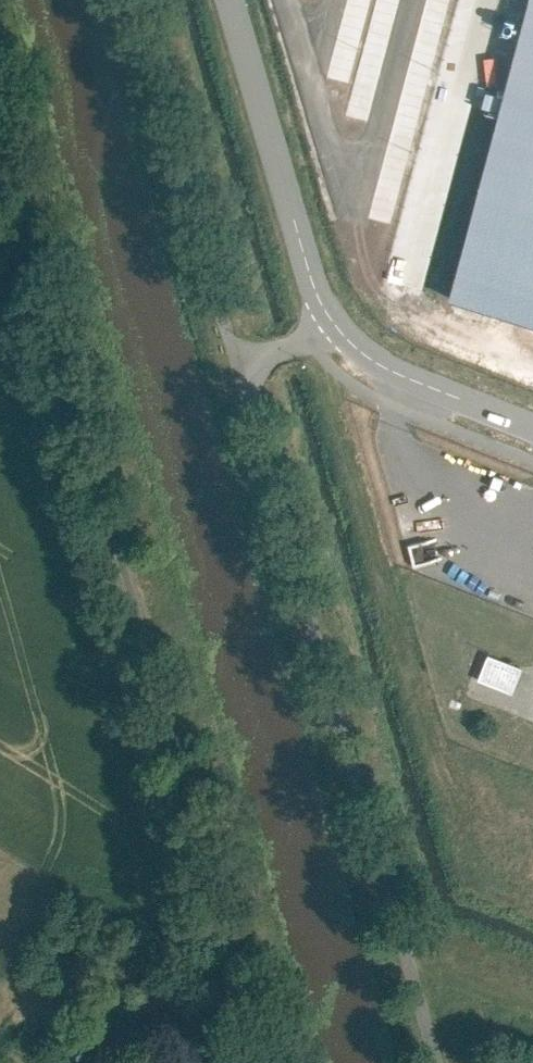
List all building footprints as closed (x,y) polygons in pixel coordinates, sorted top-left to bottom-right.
[(441,296),(532,323),(532,0),(519,0),(441,296)] [(494,652),(486,679),(522,689),(529,663),(494,652)]
